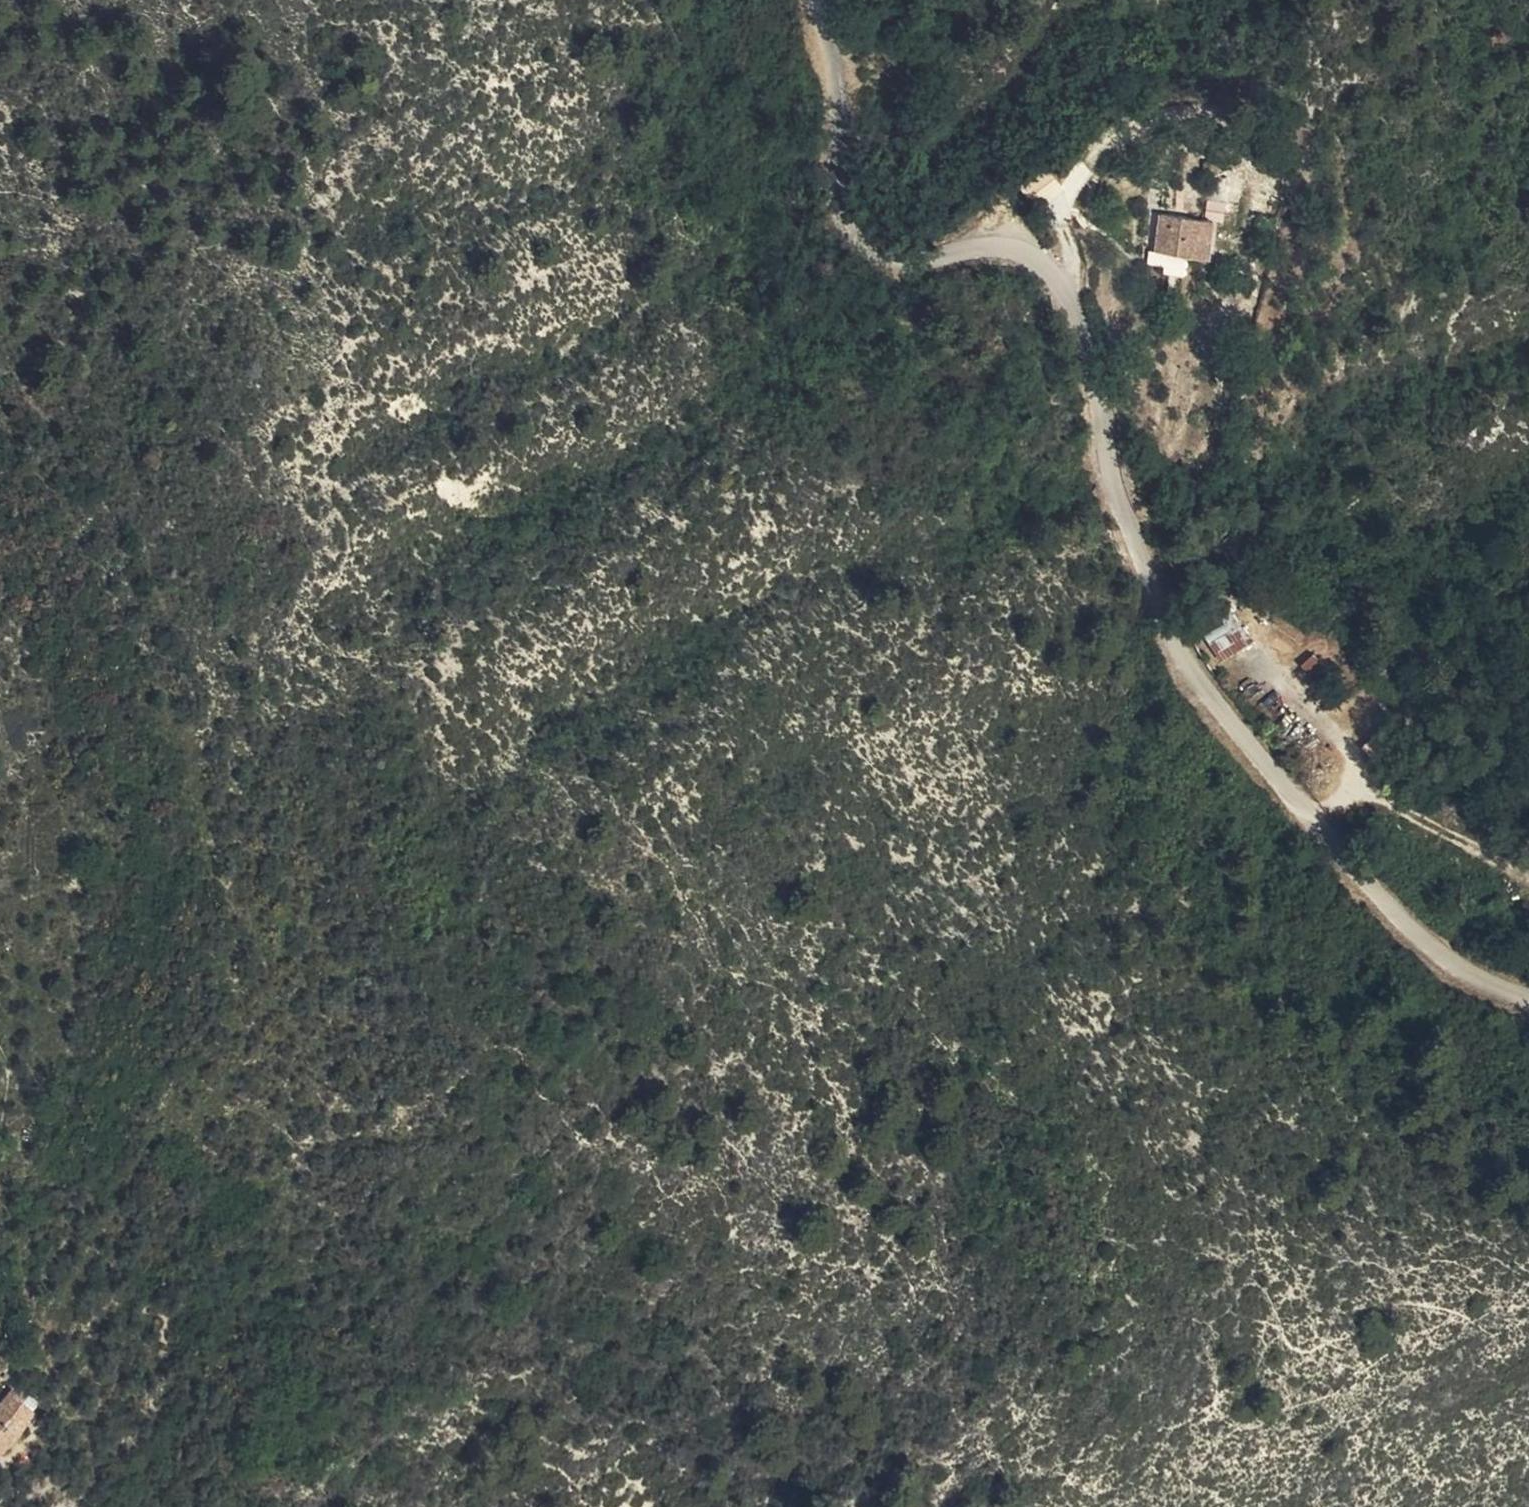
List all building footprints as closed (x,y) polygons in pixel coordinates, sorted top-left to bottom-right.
[(1238,253),(1248,214),(1202,206),(1195,244),(1238,253)] [(1215,661),(1248,647),(1235,617),(1202,631),(1215,661)] [(0,1408),(0,1446),(37,1404),(19,1389),(0,1408)]
